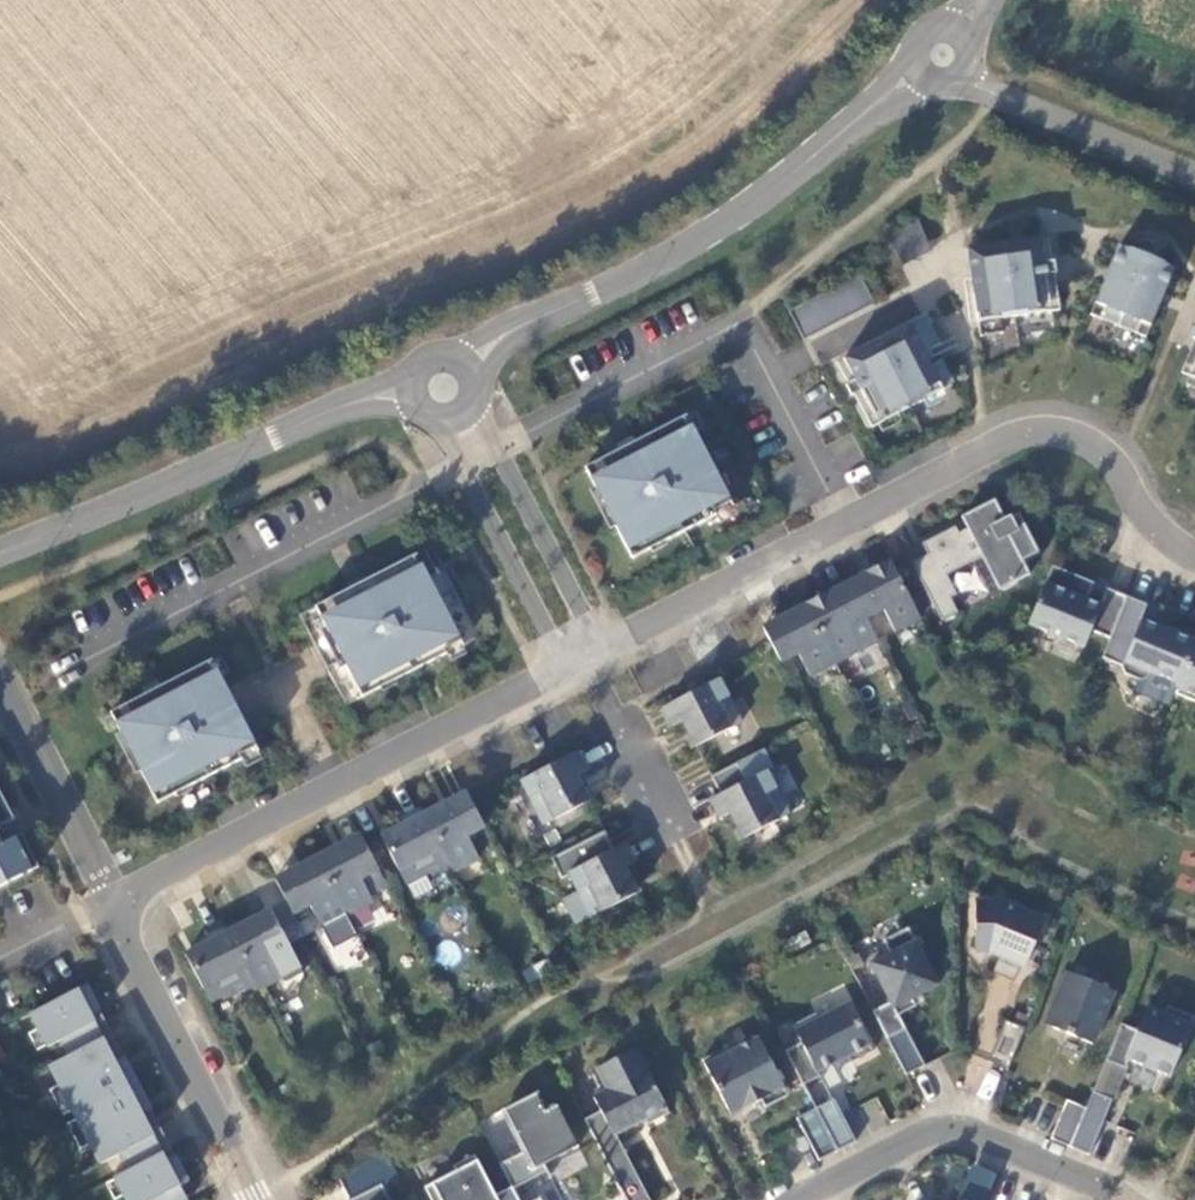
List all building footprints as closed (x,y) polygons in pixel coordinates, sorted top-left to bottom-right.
[(916,224),(889,238),(904,266),(930,253),(916,224)] [(967,250),(980,337),(1003,334),(1001,319),(1051,312),(1040,239),(967,250)] [(1174,270),(1119,247),(1090,315),(1146,339),(1174,270)] [(860,276),(789,312),(804,341),(875,304),(860,276)] [(953,386),(943,367),(944,366),(943,363),(944,363),(942,360),(931,365),(925,353),(941,344),(926,316),(843,358),(865,401),(857,405),(870,430),(953,386)] [(684,418),(586,468),(611,516),(617,513),(623,524),(617,527),(633,559),(651,549),(650,545),(664,538),(666,542),(718,515),(716,512),(733,503),(696,432),(693,434),(684,418)] [(1005,521),(995,501),(962,517),(968,529),(958,534),(955,528),(922,544),(928,555),(912,563),(942,623),(958,614),(950,600),(957,596),(947,576),(983,557),(999,591),(1029,576),(1023,562),(1038,554),(1019,515),(1011,519),(1011,518),(1005,521)] [(413,557),(315,608),(340,656),(346,652),(352,664),(345,667),(362,698),(380,689),(378,685),(394,678),(395,682),(446,655),(444,651),(462,642),(426,572),(422,574),(413,557)] [(890,563),(848,584),(866,619),(883,610),(895,633),(921,620),(890,563)] [(1094,584),(1053,566),(1029,625),(1084,648),(1091,631),(1110,639),(1127,598),(1106,589),(1100,605),(1087,601),(1094,584)] [(848,584),(805,606),(835,664),(860,651),(849,628),(866,619),(848,584)] [(1127,598),(1110,639),(1102,659),(1122,667),(1122,668),(1125,675),(1141,681),(1148,678),(1150,673),(1179,684),(1194,646),(1194,638),(1170,628),(1169,632),(1141,620),(1147,606),(1127,598)] [(762,628),(780,663),(798,654),(810,677),(835,664),(805,606),(762,628)] [(1179,684),(1175,695),(1194,703),(1194,646),(1179,684)] [(208,663),(110,713),(134,761),(141,757),(147,769),(140,772),(157,804),(175,795),(173,790),(188,783),(189,787),(241,761),(239,756),(256,748),(220,678),(216,679),(208,663)] [(719,680),(663,709),(672,728),(683,722),(696,747),(741,724),(719,680)] [(578,753),(521,782),(544,826),(589,802),(577,777),(587,772),(578,753)] [(766,772),(710,801),(720,820),(730,814),(743,839),(789,816),(766,772)] [(14,821),(0,793),(0,828),(14,821)] [(479,860),(467,837),(484,828),(466,794),(424,815),(451,868),(453,873),(479,860)] [(406,885),(430,873),(432,877),(451,868),(424,815),(421,810),(402,820),(405,825),(381,837),(406,885)] [(39,869),(22,835),(0,847),(0,889),(39,869)] [(373,902),(361,879),(378,870),(360,836),(318,858),(347,915),(373,902)] [(625,845),(569,874),(591,918),(637,894),(624,869),(634,863),(625,845)] [(347,915),(318,858),(275,880),(293,915),(310,906),(321,929),(347,915)] [(1025,967),(1045,920),(999,901),(976,901),(976,952),(990,952),(1025,967)] [(271,911),(228,933),(255,985),(258,991),(283,978),(271,954),(289,946),(271,911)] [(890,953),(870,963),(897,1016),(915,1006),(911,998),(938,985),(908,927),(883,940),(890,953)] [(234,991),(236,995),(255,985),(228,933),(225,928),(206,938),(209,943),(186,955),(210,1003),(234,991)] [(792,953),(811,943),(806,931),(786,941),(792,953)] [(440,940),(435,962),(455,967),(461,945),(440,940)] [(1056,1020),(1053,1028),(1093,1045),(1115,992),(1068,973),(1051,1013),(1056,1020)] [(47,1048),(61,1041),(69,1056),(49,1067),(100,1165),(120,1155),(129,1172),(115,1178),(126,1199),(187,1199),(180,1187),(188,1183),(179,1165),(173,1168),(170,1161),(175,1158),(171,1149),(163,1154),(146,1122),(154,1118),(149,1108),(144,1111),(141,1104),(146,1101),(128,1066),(123,1069),(119,1063),(125,1060),(119,1050),(111,1054),(96,1025),(104,1020),(99,1011),(94,1014),(91,1007),(96,1004),(87,986),(30,1015),(47,1048)] [(1121,1025),(1106,1061),(1125,1069),(1128,1060),(1170,1078),(1194,1018),(1168,1007),(1165,1015),(1147,1008),(1137,1032),(1121,1025)] [(819,1020),(795,1031),(804,1048),(788,1056),(804,1088),(822,1079),(820,1076),(849,1062),(853,1070),(876,1059),(852,1009),(821,1024),(819,1020)] [(1005,1022),(989,1063),(1008,1071),(1025,1029),(1005,1022)] [(887,1039),(906,1076),(925,1067),(906,1030),(887,1039)] [(702,1061),(731,1117),(761,1101),(765,1109),(788,1097),(758,1038),(727,1054),(725,1049),(702,1061)] [(648,1125),(669,1114),(636,1049),(596,1070),(608,1091),(593,1098),(601,1113),(585,1120),(597,1145),(616,1135),(645,1120),(648,1125)] [(1086,1109),(1070,1148),(1090,1156),(1112,1101),(1092,1093),(1086,1109)] [(511,1188),(512,1190),(547,1173),(543,1165),(576,1148),(555,1106),(543,1112),(534,1094),(503,1109),(524,1151),(499,1164),(511,1188)] [(837,1152),(856,1143),(834,1101),(816,1110),(837,1152)] [(1051,1140),(1070,1148),(1086,1109),(1066,1102),(1051,1140)] [(816,1110),(797,1119),(818,1162),(837,1152),(816,1110)] [(597,1145),(605,1160),(624,1150),(616,1135),(597,1145)] [(625,1199),(649,1199),(624,1150),(605,1160),(625,1199)] [(512,1190),(511,1188),(496,1197),(475,1157),(453,1167),(456,1172),(427,1188),(433,1199),(517,1199),(512,1190)] [(346,1180),(358,1196),(380,1179),(368,1164),(346,1180)] [(356,1199),(389,1199),(382,1186),(356,1199)]
